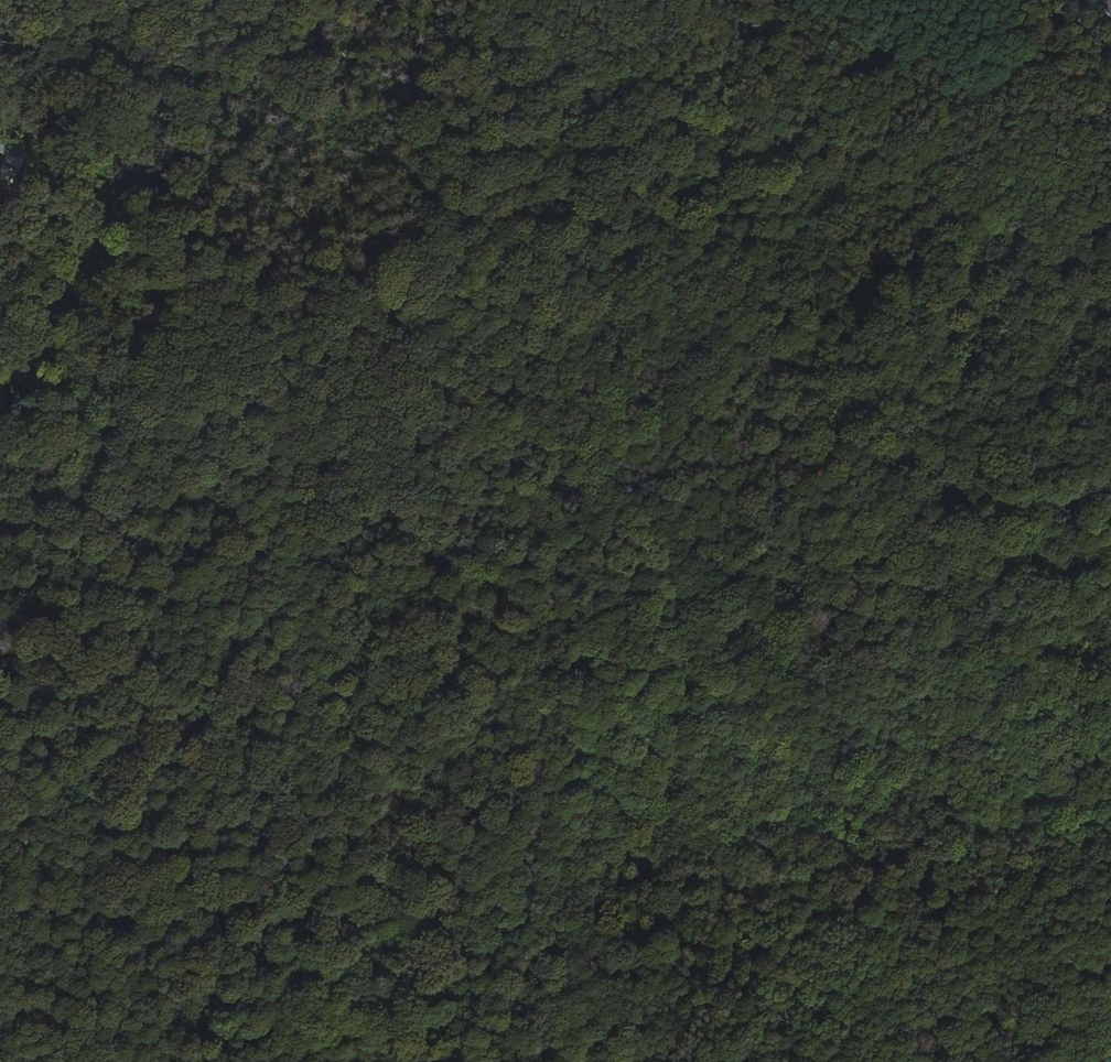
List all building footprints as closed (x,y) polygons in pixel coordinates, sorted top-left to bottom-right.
[(8,192),(16,171),(0,166),(0,190),(8,192)]
